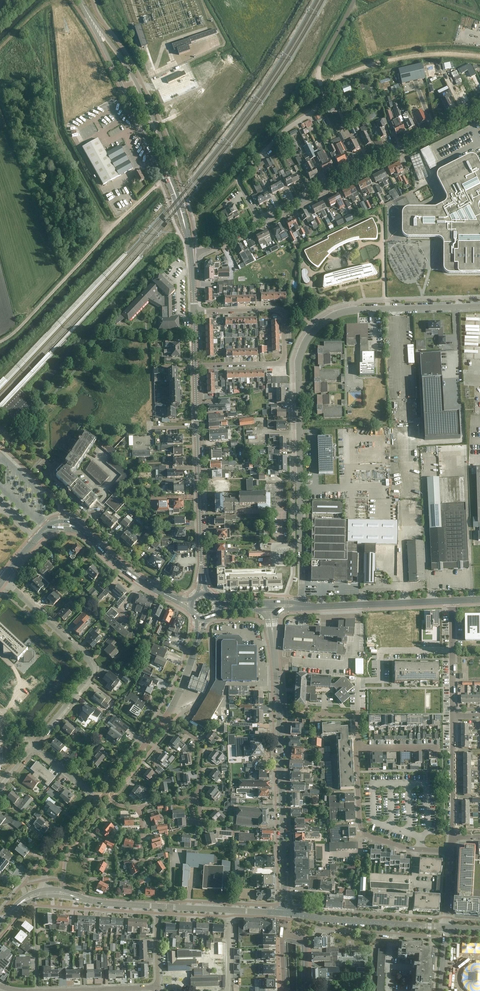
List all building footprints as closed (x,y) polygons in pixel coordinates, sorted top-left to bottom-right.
[(141,26),(135,28),(142,47),(147,45),(141,26)] [(215,29),(211,31),(193,37),(189,38),(189,40),(172,45),(174,51),(177,50),(179,55),(190,51),(188,46),(192,45),(191,43),(212,36),(217,34),(215,29)] [(402,84),(425,79),(422,64),(398,70),(402,84)] [(456,71),(451,74),(456,84),(462,81),(456,71)] [(186,76),(184,72),(166,80),(168,84),(186,76)] [(468,85),(473,96),(479,92),(479,90),(479,87),(478,87),(477,85),(478,85),(477,85),(475,81),(468,85)] [(399,84),(394,86),(390,87),(392,93),(401,90),(399,84)] [(462,90),(456,93),(458,97),(457,97),(459,100),(461,104),(468,100),(466,97),(467,96),(466,93),(465,93),(464,91),(466,90),(464,86),(461,88),(462,90)] [(449,90),(445,91),(439,94),(448,113),(453,110),(447,98),(452,96),(449,90)] [(422,110),(415,113),(420,123),(427,120),(422,110)] [(393,120),(390,111),(384,113),(388,122),(393,120)] [(409,129),(414,126),(411,119),(410,120),(407,115),(406,115),(406,116),(404,118),(406,122),(405,122),(409,129)] [(401,123),(399,119),(395,121),(401,133),(405,131),(401,123)] [(311,120),(306,123),(308,128),(314,125),(311,120)] [(376,131),(377,132),(376,132),(375,132),(375,133),(375,134),(375,135),(376,136),(377,136),(378,136),(378,135),(380,139),(386,136),(382,127),(385,126),(382,120),(376,122),(379,130),(376,131)] [(395,121),(391,123),(393,127),(397,135),(401,133),(395,121)] [(371,143),(366,132),(369,130),(366,124),(362,125),(363,127),(360,128),(362,131),(360,132),(366,146),(371,143)] [(352,152),(360,149),(356,140),(355,140),(354,138),(342,144),(346,151),(351,149),(352,152)] [(133,168),(120,146),(106,154),(98,139),(82,147),(103,185),(133,168)] [(334,145),(343,163),(347,161),(343,153),(341,154),(340,151),(344,149),(340,142),(334,145)] [(313,159),(316,157),(315,155),(316,155),(314,153),(310,144),(307,146),(309,151),(311,154),(313,159)] [(334,145),(334,144),(328,147),(332,153),(334,152),(336,156),(334,157),(339,165),(343,163),(334,145)] [(313,159),(311,154),(309,151),(307,146),(303,147),(306,153),(310,160),(313,159)] [(327,160),(323,152),(320,147),(317,149),(319,153),(320,154),(320,153),(328,170),(333,168),(328,160),(325,161),(327,160)] [(436,161),(429,147),(420,151),(428,166),(436,161)] [(324,173),(328,170),(320,153),(320,154),(319,153),(316,155),(315,155),(316,157),(320,164),(324,173)] [(446,199),(446,200),(446,201),(446,202),(445,202),(444,203),(443,204),(436,208),(435,208),(434,208),(408,208),(407,208),(406,208),(405,209),(404,210),(403,210),(403,211),(402,212),(402,213),(402,215),(402,231),(402,232),(402,234),(403,235),(403,236),(404,236),(405,237),(406,238),(407,238),(408,238),(437,238),(438,238),(439,238),(440,239),(441,239),(442,240),(442,241),(443,242),(443,243),(443,244),(443,267),(443,269),(444,270),(444,271),(445,272),(446,273),(447,274),(449,274),(450,274),(479,274),(479,213),(478,210),(478,209),(478,207),(478,206),(478,205),(479,204),(479,203),(479,165),(477,159),(476,158),(476,157),(475,157),(474,156),(473,156),(471,155),(470,155),(469,156),(468,156),(440,170),(439,171),(438,172),(437,173),(437,174),(437,175),(437,176),(437,177),(437,178),(437,179),(446,196),(446,197),(446,198),(446,199)] [(272,166),(269,158),(263,161),(267,168),(272,166)] [(281,174),(282,176),(284,181),(287,187),(293,184),(287,172),(285,174),(283,170),(280,171),(276,162),(274,163),(278,172),(279,175),(281,174)] [(311,162),(307,164),(314,178),(318,176),(314,168),(311,162)] [(399,163),(393,166),(398,175),(399,174),(400,176),(402,175),(401,173),(403,172),(399,163)] [(310,180),(314,178),(307,164),(304,165),(307,172),(306,172),(310,180)] [(397,177),(397,178),(400,176),(399,174),(398,175),(393,166),(388,169),(391,175),(394,174),(396,178),(397,177)] [(290,171),(287,172),(293,184),(299,181),(296,175),(293,177),(290,171)] [(389,180),(387,177),(384,171),(378,174),(383,182),(384,182),(385,184),(382,185),(383,187),(388,185),(386,182),(389,180)] [(140,172),(134,175),(136,178),(132,181),(133,184),(138,181),(139,183),(144,180),(140,172)] [(383,182),(378,174),(373,177),(376,183),(378,182),(380,184),(381,183),(382,185),(385,184),(384,182),(383,182)] [(404,184),(405,186),(409,184),(404,176),(401,178),(400,176),(397,178),(400,183),(403,181),(404,184)] [(265,183),(263,179),(262,177),(258,179),(263,188),(267,186),(265,183)] [(273,180),(278,191),(284,188),(281,183),(278,184),(277,182),(275,178),(273,180)] [(363,181),(366,188),(368,190),(369,189),(370,191),(367,193),(368,195),(373,193),(369,186),(372,185),(369,179),(363,181)] [(278,191),(273,180),(270,181),(272,185),(269,187),(270,188),(273,194),(278,191)] [(361,191),(362,193),(366,191),(367,193),(370,191),(369,189),(368,190),(366,188),(363,181),(358,184),(361,191)] [(348,189),(355,202),(357,201),(355,198),(358,196),(357,193),(354,186),(348,189)] [(259,190),(265,202),(271,199),(268,193),(265,195),(262,189),(259,190)] [(349,200),(351,199),(353,203),(355,202),(348,189),(342,192),(346,198),(348,197),(349,200)] [(255,204),(258,202),(259,205),(265,202),(259,190),(257,192),(258,194),(252,197),(255,204)] [(393,199),(399,196),(396,190),(390,194),(393,199)] [(379,195),(379,193),(375,195),(381,206),(385,204),(380,194),(379,195)] [(338,211),(342,208),(345,207),(341,201),(342,200),(338,194),(337,194),(336,195),(336,196),(333,197),(337,206),(339,205),(340,207),(337,208),(337,209),(338,211)] [(330,206),(331,207),(332,208),(333,208),(334,208),(335,208),(335,209),(337,209),(337,208),(340,207),(339,205),(337,206),(333,197),(330,198),(329,198),(328,199),(328,200),(327,200),(330,206)] [(363,212),(368,210),(365,203),(364,201),(359,204),(363,212)] [(323,202),(317,205),(324,218),(327,216),(324,209),(326,208),(323,202)] [(235,219),(239,217),(236,211),(237,210),(234,204),(229,206),(230,208),(221,212),(223,216),(224,216),(227,221),(234,217),(235,219)] [(324,218),(317,205),(312,208),(315,214),(318,213),(319,215),(320,214),(323,219),(324,218)] [(308,214),(306,211),(304,212),(303,212),(301,212),(301,214),(300,214),(303,221),(306,219),(310,226),(313,227),(317,225),(312,215),(311,214),(310,214),(309,214),(308,214)] [(346,223),(353,219),(351,215),(346,217),(347,218),(344,220),(346,223)] [(301,226),(299,227),(294,217),(293,218),(289,219),(296,232),(299,238),(305,234),(302,228),(301,226)] [(345,224),(341,217),(335,220),(339,227),(345,224)] [(296,232),(289,219),(286,221),(287,221),(286,222),(291,232),(288,234),(293,243),(296,241),(292,234),(296,232)] [(328,238),(328,239),(328,240),(305,251),(304,252),(307,258),(309,261),(309,262),(310,262),(311,264),(314,265),(317,267),(318,267),(319,267),(325,259),(329,255),(329,254),(328,254),(328,253),(331,251),(333,249),(334,248),(335,248),(340,245),(345,243),(350,241),(351,240),(353,240),(355,239),(356,239),(358,239),(359,239),(359,240),(360,240),(365,240),(375,240),(376,240),(376,239),(376,238),(377,235),(377,232),(377,230),(377,229),(375,225),(373,220),(373,219),(372,219),(371,219),(349,230),(348,230),(347,229),(347,228),(346,228),(328,237),(328,238),(327,238),(328,238)] [(287,233),(283,235),(282,233),(284,232),(280,225),(279,225),(278,225),(277,226),(276,227),(277,229),(273,230),(276,236),(279,234),(282,240),(286,238),(288,241),(291,239),(287,233)] [(302,228),(305,234),(307,236),(310,234),(306,226),(302,228)] [(267,231),(261,234),(264,240),(270,237),(267,231)] [(264,240),(261,234),(256,236),(260,245),(263,244),(264,246),(265,246),(268,244),(267,242),(266,242),(264,240)] [(255,262),(249,251),(247,247),(244,249),(241,244),(235,247),(239,254),(244,252),(248,260),(244,263),(246,266),(255,262)] [(269,248),(271,253),(279,250),(277,244),(269,248)] [(205,269),(218,269),(219,268),(219,265),(215,265),(215,266),(214,266),(211,260),(207,261),(207,262),(206,263),(205,265),(205,269)] [(411,265),(417,271),(421,268),(415,262),(411,265)] [(323,279),(323,288),(324,289),(376,276),(376,275),(372,267),(371,266),(370,266),(369,266),(325,277),(324,277),(324,278),(323,279)] [(218,270),(214,270),(210,270),(205,270),(205,281),(210,281),(210,282),(214,281),(214,278),(229,277),(229,268),(222,268),(222,270),(218,270)] [(308,275),(308,274),(308,273),(308,272),(308,271),(307,271),(307,270),(306,270),(306,269),(305,269),(304,269),(303,269),(303,270),(302,270),(302,271),(301,272),(301,274),(301,275),(302,277),(302,279),(303,280),(303,282),(304,282),(304,283),(305,283),(305,284),(306,284),(307,284),(308,284),(309,284),(309,283),(310,282),(310,281),(310,280),(310,279),(309,278),(308,277),(307,276),(308,275)] [(175,291),(172,288),(159,275),(155,280),(154,279),(152,281),(153,282),(146,290),(135,301),(115,322),(117,324),(125,319),(129,322),(148,302),(160,309),(160,318),(158,318),(159,330),(179,330),(179,326),(179,317),(172,317),(171,295),(175,291)] [(250,325),(249,325),(249,329),(251,329),(251,325),(255,325),(255,329),(258,329),(258,325),(257,325),(257,318),(250,318),(250,325)] [(443,335),(442,328),(440,328),(440,322),(428,322),(428,326),(426,326),(426,333),(431,332),(431,331),(437,331),(437,335),(443,335)] [(347,345),(357,345),(354,336),(360,336),(360,365),(360,376),(374,376),(374,365),(375,365),(374,353),(368,353),(368,326),(346,326),(347,345)] [(171,347),(172,350),(180,350),(180,349),(180,347),(180,346),(180,344),(172,344),(172,341),(165,341),(165,347),(171,347)] [(319,365),(319,366),(324,366),(324,365),(330,365),(330,355),(329,355),(329,353),(343,353),(342,342),(324,342),(324,347),(318,347),(318,365),(319,365)] [(440,353),(420,354),(424,440),(460,438),(458,413),(443,413),(440,353)] [(321,393),(321,395),(323,395),(323,393),(327,393),(327,384),(326,384),(326,382),(337,381),(337,377),(339,377),(339,375),(340,375),(340,370),(322,371),(322,368),(325,368),(324,366),(319,366),(319,368),(314,368),(315,394),(321,393)] [(167,374),(167,376),(167,380),(177,380),(177,369),(167,370),(167,374)] [(214,381),(214,380),(218,380),(218,373),(213,373),(214,375),(207,375),(207,381),(214,381)] [(170,385),(170,394),(181,394),(181,391),(180,391),(180,387),(175,387),(175,385),(170,385)] [(363,401),(363,393),(353,393),(353,398),(357,398),(357,401),(363,401)] [(170,394),(170,403),(175,402),(175,400),(180,400),(180,396),(181,396),(181,394),(170,394)] [(323,396),(323,395),(321,395),(321,396),(317,396),(317,414),(324,414),(324,419),(342,418),(342,407),(328,407),(328,405),(329,405),(329,396),(323,396)] [(219,405),(208,405),(208,412),(226,411),(226,405),(230,405),(230,399),(219,400),(219,405)] [(170,403),(171,409),(171,410),(175,409),(175,410),(177,410),(177,406),(180,406),(180,400),(175,400),(175,402),(170,403)] [(171,410),(171,409),(166,410),(166,419),(176,419),(175,410),(175,409),(171,410)] [(286,417),(286,411),(277,411),(277,409),(271,409),(271,415),(277,415),(277,417),(286,417)] [(276,423),(274,423),(274,421),(268,421),(268,428),(274,428),(274,426),(276,426),(276,430),(286,430),(286,423),(276,423)] [(210,441),(228,440),(228,430),(209,431),(210,441)] [(59,475),(56,478),(67,488),(68,488),(70,490),(70,491),(70,492),(72,492),(72,493),(81,500),(81,501),(81,503),(83,503),(83,502),(85,505),(90,509),(98,500),(71,476),(71,473),(72,472),(75,471),(96,439),(86,432),(82,438),(83,438),(79,443),(73,453),(69,458),(66,463),(66,464),(59,475)] [(270,439),(273,438),(273,442),(279,442),(279,445),(286,445),(286,438),(280,438),(280,435),(269,435),(270,439)] [(319,474),(333,474),(332,459),(334,459),(334,452),(332,452),(331,437),(317,438),(318,438),(319,452),(322,452),(322,454),(321,454),(321,457),(322,457),(322,459),(319,459),(320,474),(319,474)] [(113,495),(105,503),(116,513),(124,504),(114,495),(131,475),(111,458),(116,451),(105,442),(102,448),(112,456),(106,463),(121,476),(108,491),(113,495)] [(174,447),(174,445),(162,446),(162,451),(171,451),(171,455),(174,455),(183,454),(183,447),(174,447)] [(278,455),(280,455),(280,451),(286,451),(286,445),(279,445),(280,448),(273,448),(274,455),(278,455)] [(217,450),(217,451),(211,451),(210,453),(210,455),(211,456),(211,460),(217,460),(222,460),(222,452),(224,452),(229,452),(229,449),(224,449),(224,450),(222,450),(217,450)] [(276,465),(287,465),(286,458),(278,458),(278,455),(274,455),(268,455),(268,461),(276,460),(276,465)] [(183,458),(177,458),(177,457),(168,457),(168,462),(167,462),(172,462),(171,462),(171,461),(174,461),(174,466),(183,466),(183,465),(183,458)] [(86,471),(102,485),(109,477),(92,461),(86,471)] [(287,472),(287,465),(276,465),(276,470),(271,470),(268,470),(268,476),(279,475),(279,472),(287,472)] [(167,478),(174,478),(183,477),(184,477),(184,471),(177,471),(177,470),(159,470),(159,476),(156,476),(156,482),(162,481),(162,478),(167,478)] [(265,480),(265,474),(259,474),(259,470),(255,470),(255,475),(259,475),(259,480),(265,480)] [(228,471),(221,471),(218,471),(218,472),(212,472),(212,475),(211,476),(211,478),(212,478),(212,479),(219,479),(222,479),(225,479),(225,474),(228,474),(228,471)] [(443,504),(446,568),(458,567),(458,568),(462,568),(462,567),(468,567),(468,569),(469,569),(468,563),(464,478),(439,479),(440,504),(443,504)] [(440,504),(439,479),(427,480),(430,529),(431,565),(432,570),(432,569),(438,568),(438,569),(442,569),(442,568),(446,568),(443,504),(440,504)] [(227,480),(212,480),(212,490),(214,490),(214,492),(230,492),(230,482),(227,482),(227,480)] [(175,492),(176,492),(183,492),(183,493),(184,493),(184,483),(183,483),(183,484),(176,485),(175,485),(175,484),(174,484),(174,485),(169,485),(168,482),(163,482),(163,488),(174,488),(174,493),(175,493),(175,492)] [(236,497),(236,499),(236,505),(257,505),(258,509),(266,509),(270,509),(270,494),(266,494),(253,494),(253,495),(239,495),(239,497),(236,497)] [(235,514),(235,505),(236,505),(236,499),(234,499),(234,495),(215,495),(216,513),(224,513),(224,514),(235,514)] [(181,500),(176,500),(176,501),(169,501),(169,500),(158,500),(158,503),(158,508),(158,510),(169,510),(169,515),(173,515),(173,513),(179,513),(179,509),(181,509),(182,509),(183,509),(185,508),(185,507),(184,506),(184,501),(181,501),(181,500)] [(343,502),(312,502),(312,514),(342,514),(343,502)] [(105,525),(112,518),(107,513),(101,519),(103,521),(102,522),(105,524),(105,525)] [(128,515),(126,517),(121,523),(123,525),(131,518),(128,515)] [(114,516),(112,518),(105,525),(106,525),(108,527),(109,527),(111,529),(117,522),(116,522),(118,520),(114,516)] [(222,518),(221,518),(217,518),(217,521),(215,521),(215,522),(214,522),(214,525),(215,525),(215,526),(222,525),(225,525),(225,522),(225,521),(232,520),(236,520),(236,516),(232,516),(225,516),(225,517),(222,518)] [(131,518),(123,525),(126,528),(133,520),(131,518)] [(365,545),(364,574),(364,584),(375,584),(375,572),(375,545),(398,546),(398,521),(348,520),(312,520),(311,560),(312,560),(311,568),(311,582),(333,582),(334,582),(346,582),(346,583),(357,583),(357,549),(357,545),(365,545)] [(176,529),(176,527),(170,527),(170,531),(176,531),(176,537),(179,537),(179,539),(180,539),(183,539),(183,537),(185,537),(185,529),(182,529),(176,529)] [(132,537),(134,535),(129,530),(121,538),(123,540),(123,541),(125,543),(126,544),(132,537)] [(230,530),(224,530),(222,530),(222,531),(216,532),(214,532),(214,534),(216,534),(216,535),(217,536),(218,536),(218,540),(223,540),(223,541),(225,541),(226,540),(227,540),(230,540),(230,530)] [(70,537),(73,543),(78,541),(74,535),(70,537)] [(134,535),(132,537),(126,544),(129,546),(131,548),(139,539),(134,535)] [(425,581),(423,541),(407,542),(409,582),(425,581)] [(175,554),(170,562),(172,564),(178,555),(181,555),(181,552),(188,552),(188,544),(180,544),(179,542),(181,542),(173,542),(174,546),(174,552),(173,553),(175,554)] [(77,545),(71,551),(74,554),(70,558),(73,560),(76,557),(75,557),(82,550),(80,548),(79,547),(80,546),(78,545),(77,545)] [(151,558),(150,560),(151,561),(149,564),(155,568),(159,570),(164,562),(161,559),(159,561),(155,558),(156,558),(155,558),(156,556),(153,554),(150,558),(151,558)] [(222,560),(218,560),(218,563),(217,563),(217,568),(226,568),(226,564),(228,564),(231,564),(230,563),(234,563),(234,559),(226,559),(222,559),(222,560)] [(44,566),(47,569),(50,572),(54,567),(48,562),(44,566)] [(165,571),(170,574),(170,573),(171,573),(170,577),(175,578),(175,576),(176,576),(177,576),(178,576),(179,576),(180,576),(180,575),(181,574),(181,573),(181,572),(183,573),(184,568),(180,567),(180,566),(176,565),(176,566),(173,566),(173,564),(172,564),(170,562),(164,571),(165,571)] [(42,575),(47,569),(44,566),(39,572),(42,575)] [(93,581),(101,574),(93,566),(87,572),(90,575),(88,576),(93,581)] [(225,570),(217,570),(217,587),(226,587),(226,590),(283,589),(282,576),(276,576),(271,576),(271,575),(225,576),(225,570)] [(30,585),(33,588),(38,593),(41,589),(44,591),(49,586),(45,582),(43,584),(37,578),(30,585)] [(88,592),(92,588),(95,585),(92,582),(85,589),(88,592)] [(108,587),(105,590),(102,594),(99,597),(101,600),(102,599),(105,596),(106,596),(110,592),(111,594),(113,591),(116,594),(115,595),(120,600),(124,595),(126,593),(118,585),(116,588),(113,585),(110,588),(108,587)] [(94,590),(92,588),(88,592),(90,594),(93,597),(97,593),(94,590)] [(54,606),(60,599),(54,593),(55,592),(52,590),(49,593),(51,595),(46,601),(47,602),(47,605),(54,606)] [(135,611),(138,612),(144,596),(139,594),(135,604),(137,605),(135,611)] [(145,607),(149,598),(146,597),(144,596),(138,612),(140,613),(143,606),(145,607)] [(149,598),(145,607),(141,619),(144,620),(147,614),(148,613),(149,609),(150,609),(154,600),(149,598)] [(156,606),(152,616),(155,618),(155,617),(158,618),(157,619),(160,621),(163,614),(161,613),(163,608),(157,605),(156,606)] [(89,606),(86,608),(92,615),(95,613),(89,606)] [(57,615),(64,622),(72,614),(65,607),(57,615)] [(112,608),(107,613),(102,619),(125,639),(129,634),(129,633),(129,634),(123,629),(124,628),(124,629),(126,627),(123,623),(121,626),(122,627),(119,625),(121,624),(121,623),(120,623),(119,622),(118,623),(118,624),(113,620),(112,619),(113,618),(114,619),(118,614),(113,609),(112,608)] [(165,622),(169,624),(170,622),(172,619),(171,618),(173,614),(172,613),(173,613),(167,610),(162,622),(165,623),(165,622)] [(84,624),(86,622),(89,619),(83,613),(75,621),(79,625),(74,630),(80,636),(80,635),(87,627),(84,624)] [(439,626),(438,613),(429,613),(429,617),(425,617),(425,630),(432,630),(432,627),(439,626)] [(466,641),(479,641),(479,616),(466,616),(466,641)] [(180,619),(180,620),(176,618),(172,627),(170,627),(169,630),(175,634),(175,635),(176,636),(177,637),(178,637),(179,637),(180,636),(180,634),(180,633),(179,632),(184,621),(184,620),(184,619),(183,619),(183,618),(182,618),(181,618),(181,619),(180,619)] [(307,627),(306,627),(285,626),(284,639),(283,651),(288,651),(288,650),(309,652),(318,653),(318,652),(336,654),(336,655),(345,655),(345,653),(346,653),(346,650),(344,650),(344,644),(346,644),(347,641),(344,641),(345,636),(354,636),(355,620),(345,621),(345,622),(338,622),(338,629),(309,627),(309,628),(307,628),(307,627)] [(18,661),(19,659),(20,659),(23,656),(28,650),(22,644),(0,624),(0,644),(18,661)] [(99,631),(99,630),(100,630),(97,627),(96,628),(90,634),(93,637),(87,643),(93,648),(102,639),(96,634),(99,631)] [(257,682),(257,658),(257,647),(242,647),(242,641),(236,636),(232,636),(232,637),(227,637),(227,636),(220,636),(216,640),(216,681),(195,717),(192,721),(205,729),(223,699),(222,698),(226,682),(257,682)] [(110,657),(112,659),(118,652),(113,647),(116,643),(111,638),(107,643),(110,646),(105,652),(109,656),(110,657)] [(168,650),(158,646),(154,644),(150,653),(157,657),(154,663),(164,668),(167,661),(164,659),(168,650)] [(438,674),(438,673),(438,672),(439,672),(439,663),(432,663),(432,664),(426,664),(420,664),(420,663),(420,664),(414,664),(413,664),(408,664),(408,663),(394,663),(394,672),(395,672),(395,674),(394,674),(394,676),(394,679),(394,680),(394,682),(394,683),(395,683),(397,683),(398,683),(400,683),(408,683),(413,683),(414,683),(420,683),(426,683),(432,683),(439,683),(439,675),(439,674),(438,674)] [(201,674),(208,676),(210,669),(206,668),(207,665),(204,664),(202,668),(201,674)] [(103,680),(109,684),(106,687),(112,692),(120,681),(110,672),(103,680)] [(208,677),(200,673),(198,679),(192,676),(188,689),(205,695),(208,682),(206,681),(208,677)] [(306,676),(307,674),(299,673),(299,675),(296,675),(295,705),(305,706),(305,694),(310,694),(310,702),(317,702),(318,695),(316,695),(316,687),(330,688),(334,688),(338,693),(334,696),(342,704),(350,697),(347,693),(354,687),(346,678),(342,678),(334,685),(331,684),(331,677),(311,676),(311,679),(307,679),(307,676),(306,676)] [(159,681),(151,677),(150,677),(150,676),(145,674),(143,678),(142,678),(139,684),(143,686),(144,685),(145,685),(145,686),(148,688),(145,693),(146,693),(151,695),(155,687),(153,686),(154,684),(157,685),(159,681)] [(254,692),(249,692),(249,687),(229,687),(229,696),(249,696),(254,696),(254,699),(263,699),(263,692),(254,692)] [(109,706),(108,704),(112,700),(106,695),(104,698),(98,692),(94,697),(97,700),(97,701),(107,709),(109,706)] [(130,693),(128,696),(127,697),(126,696),(124,699),(128,702),(130,699),(136,703),(130,712),(133,715),(132,716),(136,719),(145,706),(143,704),(145,701),(138,697),(130,693)] [(86,722),(92,715),(97,718),(101,712),(93,706),(91,709),(85,705),(82,708),(80,709),(81,714),(79,717),(81,718),(80,718),(81,719),(82,719),(83,720),(84,719),(86,722)] [(119,718),(118,719),(114,716),(109,722),(117,729),(115,731),(112,729),(107,736),(116,743),(121,737),(122,737),(122,736),(118,733),(125,725),(120,720),(121,719),(119,718)] [(87,735),(81,730),(77,727),(75,730),(68,723),(63,729),(70,735),(74,731),(76,733),(77,732),(79,732),(86,737),(87,735)] [(304,729),(304,724),(301,724),(301,725),(294,724),(293,725),(292,725),(292,728),(291,728),(291,735),(291,734),(301,735),(301,729),(304,729)] [(354,789),(351,742),(348,742),(347,728),(340,728),(340,725),(322,726),(322,736),(338,735),(340,790),(354,789)] [(249,733),(249,735),(268,736),(268,730),(258,730),(258,732),(254,732),(254,727),(252,727),(252,728),(245,727),(245,730),(250,730),(250,733),(249,733)] [(211,732),(206,739),(206,740),(206,739),(213,744),(213,745),(216,741),(214,739),(215,738),(218,740),(219,738),(216,736),(211,732)] [(182,749),(186,745),(180,741),(176,737),(169,744),(170,745),(170,744),(174,748),(177,750),(176,750),(177,750),(180,746),(177,744),(179,743),(182,745),(180,747),(182,749)] [(289,747),(294,747),(300,747),(300,738),(289,737),(289,747)] [(257,757),(264,756),(264,755),(265,754),(265,753),(264,752),(264,747),(264,746),(264,745),(264,744),(264,743),(259,743),(259,741),(255,741),(255,743),(250,743),(250,738),(236,738),(237,757),(252,757),(253,757),(254,757),(256,757),(257,757)] [(50,746),(58,752),(60,749),(62,751),(65,747),(56,739),(53,742),(52,742),(53,743),(50,746)] [(313,739),(312,747),(321,747),(321,740),(313,739)] [(93,764),(97,767),(105,758),(101,754),(104,749),(100,746),(94,753),(95,754),(93,756),(92,757),(97,760),(94,764),(93,763),(93,764)] [(303,748),(296,748),(292,748),(292,754),(292,755),(291,755),(290,756),(290,758),(291,759),(295,760),(303,760),(304,755),(301,755),(301,752),(303,752),(303,748)] [(70,757),(62,751),(60,749),(58,752),(57,754),(66,761),(68,760),(72,763),(77,757),(72,754),(70,757)] [(214,751),(208,759),(209,759),(216,764),(216,765),(216,764),(216,765),(218,764),(220,761),(224,757),(223,756),(221,755),(222,754),(218,751),(217,753),(214,751)] [(396,753),(386,754),(386,764),(392,763),(392,768),(396,768),(396,753)] [(410,753),(404,753),(400,753),(400,759),(400,761),(400,765),(410,765),(410,753)] [(430,761),(431,761),(431,764),(437,764),(437,753),(430,753),(430,754),(426,754),(426,761),(430,761)] [(168,757),(163,754),(157,761),(158,762),(158,761),(162,764),(162,765),(165,762),(167,764),(168,762),(169,763),(172,760),(169,758),(168,757)] [(192,765),(190,756),(187,757),(186,754),(181,754),(180,755),(181,762),(185,762),(186,766),(192,765)] [(383,754),(377,754),(372,754),(372,759),(372,768),(383,768),(383,754)] [(290,765),(290,766),(291,766),(291,769),(296,769),(296,768),(296,767),(298,767),(298,766),(308,767),(308,766),(311,766),(311,761),(308,761),(302,760),(302,761),(295,761),(290,761),(290,765)] [(48,787),(56,777),(37,762),(31,769),(35,772),(32,776),(30,775),(31,773),(25,781),(23,782),(28,786),(27,787),(33,790),(40,782),(37,780),(39,777),(46,782),(45,784),(48,787)] [(269,779),(269,774),(269,772),(264,772),(264,768),(261,768),(255,768),(255,773),(258,773),(258,776),(259,776),(259,779),(269,779)] [(154,773),(149,769),(143,777),(144,777),(148,780),(148,781),(153,775),(156,778),(153,781),(156,783),(162,775),(159,773),(157,776),(154,773)] [(222,778),(223,776),(220,773),(215,769),(209,777),(210,777),(217,782),(216,782),(217,783),(220,779),(217,777),(218,775),(222,778)] [(191,784),(189,775),(184,776),(183,773),(177,774),(178,781),(181,780),(181,785),(185,785),(190,784),(191,784)] [(290,776),(290,781),(305,782),(305,784),(313,784),(313,778),(311,778),(311,774),(290,773),(290,776)] [(167,786),(171,785),(171,786),(175,786),(174,778),(170,778),(170,780),(163,781),(164,784),(160,784),(162,794),(162,793),(167,792),(168,793),(167,786)] [(57,791),(61,786),(57,782),(56,782),(52,788),(56,792),(57,791)] [(64,788),(61,786),(57,791),(60,794),(61,793),(62,794),(60,797),(65,800),(64,802),(65,801),(68,803),(67,804),(68,804),(72,799),(71,799),(74,796),(64,788)] [(142,790),(137,786),(131,794),(132,794),(136,797),(135,798),(136,798),(137,797),(140,799),(145,794),(146,800),(149,800),(148,791),(146,789),(143,792),(142,790)] [(215,801),(221,794),(218,791),(213,787),(207,795),(208,795),(212,798),(211,798),(212,799),(212,798),(215,800),(214,801),(215,801)] [(254,798),(264,798),(269,798),(270,796),(270,795),(269,793),(268,793),(268,790),(265,790),(259,790),(259,788),(239,788),(239,789),(237,789),(237,792),(246,793),(246,794),(252,794),(252,793),(254,793),(254,798)] [(19,798),(20,798),(12,792),(7,798),(15,804),(15,805),(23,812),(33,800),(28,795),(24,800),(22,799),(21,800),(19,798)] [(41,802),(47,794),(45,793),(39,800),(41,802)] [(355,809),(354,803),(354,795),(329,796),(329,810),(355,809)] [(44,802),(48,804),(43,811),(50,817),(51,815),(55,818),(56,816),(58,816),(62,812),(53,805),(50,802),(52,799),(48,797),(44,802)] [(259,827),(260,827),(268,826),(268,821),(271,820),(271,816),(268,816),(268,810),(265,810),(265,809),(263,809),(263,810),(260,810),(260,811),(238,808),(236,826),(259,828),(259,827)] [(355,821),(355,809),(329,810),(330,822),(340,822),(340,821),(346,821),(355,821)] [(220,811),(218,813),(216,811),(209,818),(210,818),(214,822),(213,822),(214,822),(219,817),(222,821),(226,817),(220,811)] [(152,823),(153,827),(158,825),(157,821),(160,820),(158,812),(149,815),(152,823)] [(179,829),(186,827),(185,818),(184,818),(184,812),(172,812),(173,819),(178,819),(179,826),(179,829)] [(2,824),(3,824),(8,823),(9,822),(10,823),(20,831),(25,826),(15,818),(14,819),(7,813),(6,814),(4,817),(0,814),(0,826),(2,824)] [(124,819),(125,826),(134,826),(133,818),(131,818),(131,815),(121,815),(121,819),(124,819)] [(39,819),(34,825),(36,827),(36,828),(40,832),(41,831),(44,833),(47,829),(48,829),(45,827),(44,825),(45,824),(45,823),(45,824),(39,819)] [(103,835),(106,837),(114,827),(108,822),(102,829),(106,832),(103,835)] [(349,838),(356,838),(356,829),(352,829),(349,829),(349,825),(330,826),(331,843),(349,842),(349,838)] [(228,837),(232,837),(232,828),(226,828),(226,831),(217,831),(216,835),(214,835),(213,834),(206,836),(207,840),(209,845),(209,846),(216,844),(215,840),(217,839),(218,839),(223,839),(223,837),(228,837)] [(239,834),(239,842),(257,843),(257,840),(272,841),(272,835),(273,835),(274,830),(268,830),(262,830),(257,830),(257,834),(239,834)] [(319,832),(308,832),(305,833),(305,834),(298,834),(296,834),(295,834),(295,835),(295,837),(295,838),(295,840),(296,840),(296,842),(299,842),(301,842),(302,842),(303,842),(304,842),(304,838),(305,838),(319,838),(319,832)] [(151,838),(152,841),(151,842),(153,849),(162,847),(160,842),(161,841),(159,835),(151,838)] [(181,842),(184,843),(184,847),(190,847),(190,843),(191,837),(181,836),(181,837),(182,837),(182,842),(181,842)] [(126,838),(124,843),(123,843),(122,847),(127,849),(127,848),(129,848),(129,849),(130,850),(132,851),(133,848),(135,841),(126,838)] [(16,851),(24,858),(29,852),(24,847),(26,844),(20,839),(15,845),(17,842),(20,845),(16,851)] [(100,843),(95,851),(102,854),(107,846),(100,843)] [(295,888),(308,887),(309,877),(316,877),(330,877),(330,871),(324,871),(316,871),(316,859),(322,859),(322,860),(323,860),(322,847),(316,847),(315,843),(294,843),(295,888)] [(456,913),(464,914),(479,915),(479,916),(479,862),(475,862),(475,860),(476,847),(466,847),(465,851),(462,851),(459,901),(457,901),(456,913)] [(0,863),(0,870),(2,872),(9,863),(8,863),(13,856),(4,848),(0,853),(0,857),(2,858),(0,860),(1,861),(0,863)] [(183,875),(182,882),(183,882),(183,887),(182,888),(187,888),(187,887),(188,878),(190,878),(190,867),(204,868),(204,871),(203,871),(202,871),(202,872),(201,872),(201,873),(201,874),(202,875),(203,875),(203,882),(202,882),(201,883),(201,885),(201,886),(203,886),(203,889),(203,890),(207,890),(207,889),(221,890),(221,891),(222,891),(222,890),(226,891),(227,875),(230,875),(230,862),(223,861),(223,862),(222,868),(209,867),(210,863),(217,864),(218,856),(197,855),(198,852),(187,851),(186,865),(183,865),(183,872),(183,875)] [(265,868),(274,868),(274,863),(275,863),(275,860),(274,860),(274,856),(265,856),(265,858),(255,858),(255,867),(265,867),(265,868)] [(419,874),(440,875),(441,859),(438,858),(437,860),(424,859),(423,857),(420,858),(419,874)] [(161,861),(154,866),(159,873),(166,869),(161,861)] [(103,873),(106,868),(107,868),(108,867),(107,866),(107,865),(100,862),(96,870),(103,873)] [(136,864),(129,867),(132,875),(139,872),(136,864)] [(308,890),(316,890),(318,878),(309,877),(308,890)] [(316,890),(333,892),(333,891),(332,891),(332,886),(334,886),(334,880),(331,880),(331,882),(324,881),(324,884),(323,884),(324,878),(318,878),(316,890)] [(357,907),(362,907),(363,892),(365,892),(366,879),(361,879),(360,896),(358,896),(357,907)] [(120,887),(123,887),(123,894),(132,895),(132,887),(130,887),(130,884),(132,884),(133,881),(128,881),(128,883),(120,882),(120,887)] [(100,882),(97,888),(105,893),(108,886),(100,882)] [(409,884),(370,882),(371,888),(409,891),(409,884)] [(155,888),(148,888),(146,888),(145,896),(155,896),(155,888)] [(267,891),(256,891),(256,900),(267,900),(267,901),(275,901),(275,890),(267,890),(267,891)] [(342,909),(355,910),(356,891),(346,891),(346,894),(338,894),(335,894),(328,893),(328,895),(327,895),(326,908),(342,909)] [(365,896),(365,892),(363,892),(362,907),(372,908),(378,908),(378,909),(384,909),(396,909),(396,910),(402,910),(408,910),(408,902),(411,902),(411,899),(412,899),(412,893),(406,892),(406,897),(379,896),(379,894),(371,894),(371,892),(369,892),(369,896),(370,896),(370,898),(365,898),(365,896)] [(413,912),(417,913),(417,911),(434,912),(434,914),(438,913),(439,896),(414,895),(413,912)] [(52,924),(51,918),(51,915),(48,915),(47,914),(46,914),(45,915),(44,915),(44,919),(45,921),(44,921),(44,923),(45,924),(45,925),(49,925),(49,926),(50,926),(50,930),(53,929),(53,925),(53,924),(52,924)] [(63,915),(62,929),(65,930),(66,925),(65,925),(65,924),(68,924),(71,924),(71,921),(69,921),(69,916),(63,915)] [(111,929),(112,919),(106,918),(105,927),(104,927),(104,930),(107,930),(108,930),(108,929),(111,929)] [(239,924),(238,934),(243,934),(263,935),(275,935),(275,920),(244,919),(244,922),(243,922),(243,921),(239,921),(239,924)] [(12,938),(15,941),(14,942),(18,946),(19,944),(23,947),(21,948),(26,952),(29,949),(24,945),(30,938),(25,935),(28,932),(30,933),(33,929),(26,922),(22,927),(25,929),(22,933),(19,930),(12,938)] [(174,924),(165,923),(164,929),(166,929),(166,933),(173,934),(173,935),(172,935),(171,940),(169,939),(168,947),(176,948),(177,931),(175,931),(175,925),(174,925),(174,924)] [(214,924),(214,925),(213,925),(213,932),(224,933),(224,926),(217,925),(216,924),(214,924)] [(330,936),(327,936),(325,934),(323,934),(321,936),(321,938),(315,938),(313,939),(313,940),(313,943),(314,943),(314,949),(326,948),(326,951),(332,951),(332,952),(337,952),(339,952),(339,948),(331,948),(330,936)] [(275,936),(263,936),(263,946),(263,949),(269,949),(269,946),(275,946),(275,936)] [(222,943),(222,942),(222,938),(213,938),(214,937),(211,937),(211,942),(217,943),(217,942),(218,942),(218,945),(218,955),(222,955),(222,943)] [(387,942),(381,942),(380,949),(378,949),(376,977),(378,977),(377,990),(384,990),(385,973),(384,973),(386,950),(387,950),(387,942)] [(432,961),(431,961),(432,950),(421,949),(422,944),(398,943),(398,957),(414,958),(414,964),(416,964),(416,965),(414,965),(413,968),(416,968),(416,969),(414,969),(413,987),(415,987),(415,988),(412,988),(412,990),(413,990),(430,990),(432,961)] [(12,956),(4,949),(0,954),(0,970),(12,956)] [(262,960),(266,960),(266,961),(269,961),(270,961),(270,960),(273,960),(274,960),(274,959),(274,953),(273,953),(269,953),(269,950),(264,950),(264,953),(262,953),(262,959),(262,960)] [(197,959),(195,959),(195,958),(202,957),(201,952),(197,951),(191,951),(186,951),(177,951),(177,957),(176,957),(176,952),(168,952),(169,960),(169,963),(168,963),(168,971),(191,971),(192,979),(191,979),(191,987),(218,986),(218,981),(222,981),(221,975),(209,976),(209,963),(202,964),(203,976),(202,976),(202,967),(197,968),(197,959)] [(327,954),(312,955),(312,962),(324,962),(325,967),(336,967),(336,961),(338,961),(338,956),(337,952),(332,952),(332,951),(326,951),(327,954)] [(30,957),(17,958),(17,961),(16,961),(16,969),(23,969),(23,977),(25,977),(25,978),(26,978),(26,977),(29,977),(28,961),(30,961),(30,957)] [(139,972),(148,972),(147,965),(145,965),(144,962),(133,963),(133,965),(136,965),(136,967),(139,967),(139,972)] [(264,975),(275,975),(275,966),(264,966),(264,975)] [(312,970),(312,982),(321,982),(321,984),(322,984),(327,984),(328,984),(327,969),(312,970)] [(255,990),(265,990),(274,990),(275,990),(275,986),(275,984),(275,980),(274,980),(265,980),(265,988),(261,988),(255,988),(255,990)]
